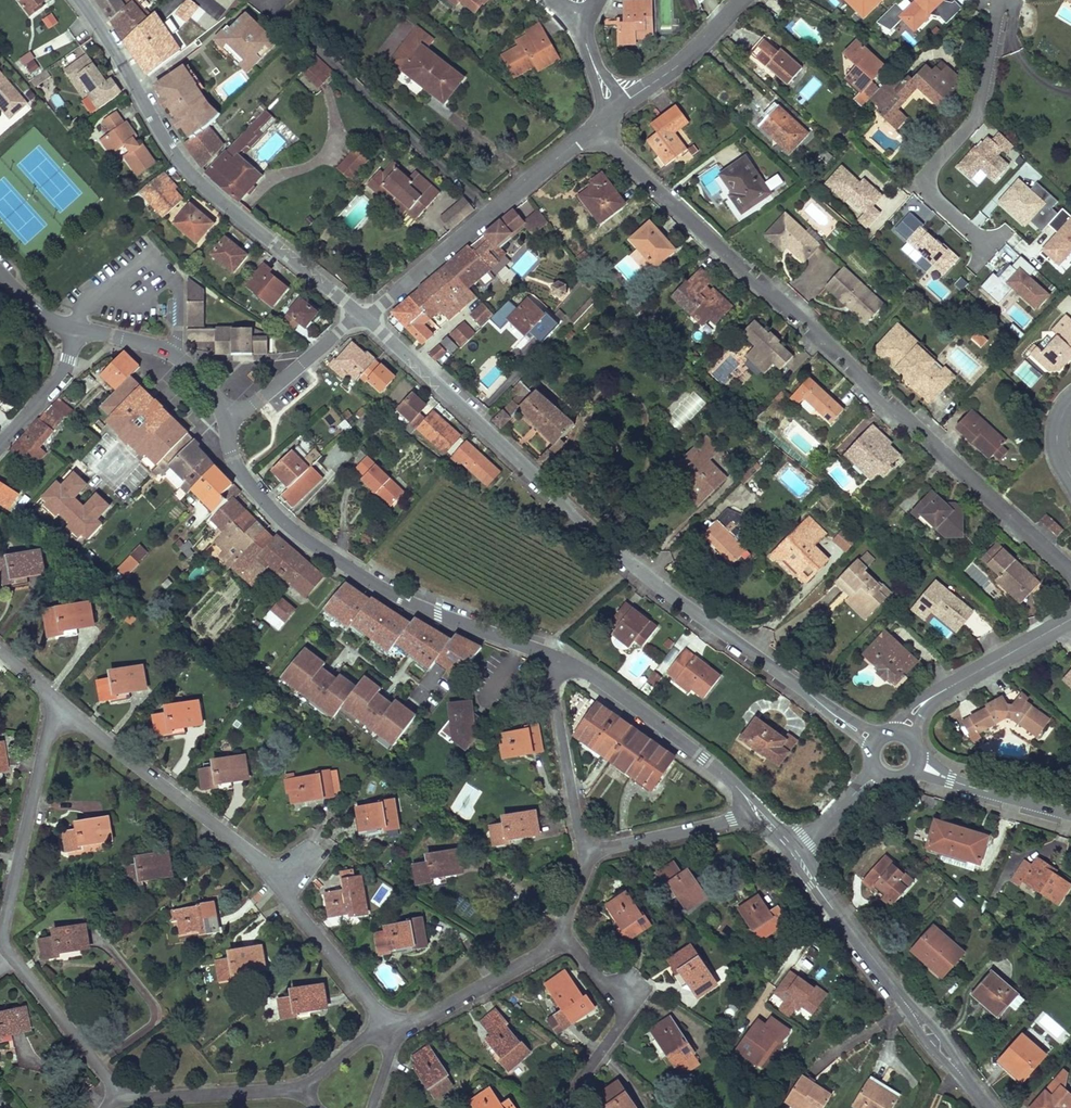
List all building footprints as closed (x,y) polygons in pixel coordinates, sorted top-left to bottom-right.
[(31,17),(53,2),(51,0),(19,0),(31,17)] [(120,1),(119,0),(96,0),(99,5),(110,20),(131,1),(133,0),(122,0),(120,1)] [(457,5),(460,1),(475,13),(482,5),(484,6),(488,0),(450,0),(457,5)] [(648,0),(628,1),(628,11),(624,11),(625,18),(615,18),(615,20),(618,21),(618,25),(619,36),(622,35),(622,44),(635,44),(635,39),(634,35),(645,35),(645,30),(653,29),(652,10),(648,10),(648,0)] [(862,15),(878,0),(848,0),(862,15)] [(903,10),(895,0),(877,22),(891,28),(901,16),(913,28),(930,11),(942,16),(948,22),(962,7),(955,1),(947,0),(912,0),(903,10)] [(131,1),(110,20),(117,31),(124,41),(147,20),(149,18),(147,17),(131,1)] [(53,13),(45,19),(51,27),(59,21),(53,13)] [(172,112),(181,125),(191,140),(208,127),(219,117),(224,111),(226,109),(215,90),(241,70),(245,74),(275,44),(267,36),(244,15),(229,30),(227,28),(233,21),(227,16),(195,40),(201,50),(167,73),(170,77),(155,88),(172,112)] [(147,20),(124,41),(135,57),(143,70),(171,45),(161,34),(155,39),(152,36),(155,32),(147,20)] [(540,25),(525,33),(527,37),(529,35),(535,46),(548,38),(540,25)] [(392,62),(404,71),(426,88),(429,85),(447,99),(463,78),(428,51),(435,42),(418,29),(392,62)] [(559,58),(548,38),(535,46),(529,35),(527,37),(518,41),(522,47),(504,57),(515,77),(536,65),(543,61),(546,66),(559,58)] [(765,40),(758,48),(764,52),(757,60),(766,68),(767,68),(788,86),(803,68),(782,49),(779,52),(765,40)] [(844,55),(851,60),(858,68),(847,79),(862,93),(885,67),(871,54),(864,61),(856,54),(863,47),(856,41),(844,55)] [(863,47),(856,54),(864,61),(871,54),(863,47)] [(758,48),(752,55),(757,60),(764,52),(758,48)] [(99,110),(122,94),(112,80),(107,83),(98,71),(87,56),(66,71),(73,81),(80,76),(92,93),(89,96),(99,110)] [(316,56),(311,62),(315,65),(329,79),(334,73),(316,56)] [(543,61),(536,65),(539,70),(546,66),(543,61)] [(37,67),(34,62),(26,68),(29,73),(37,67)] [(311,62),(301,72),(306,75),(315,65),(311,62)] [(943,65),(938,70),(943,75),(948,70),(943,65)] [(12,118),(31,102),(10,78),(0,66),(0,104),(12,118)] [(881,109),(879,111),(890,122),(899,112),(900,110),(898,109),(919,88),(939,108),(957,90),(958,80),(948,70),(943,75),(938,70),(934,74),(927,68),(913,81),(910,78),(905,82),(904,81),(890,94),(883,88),(871,99),(881,109)] [(49,69),(33,80),(37,86),(53,75),(49,69)] [(890,94),(904,81),(891,80),(883,88),(890,94)] [(37,95),(33,89),(28,92),(33,98),(37,95)] [(774,104),(763,116),(767,120),(760,126),(773,138),(775,136),(792,151),(806,134),(774,104)] [(678,106),(652,125),(658,133),(647,141),(666,166),(683,154),(687,160),(699,151),(694,145),(688,150),(676,133),(672,128),(686,117),(678,106)] [(277,121),(265,110),(207,172),(206,173),(239,203),(261,176),(250,166),(247,170),(236,159),(248,146),(250,148),(277,121)] [(905,118),(899,112),(890,122),(895,127),(905,118)] [(124,126),(116,115),(104,123),(112,135),(101,142),(111,156),(125,146),(131,155),(125,159),(138,177),(155,165),(143,146),(141,148),(134,140),(137,138),(132,131),(127,124),(124,126)] [(686,117),(672,128),(676,133),(690,122),(686,117)] [(191,140),(184,144),(194,157),(203,168),(223,146),(208,127),(191,140)] [(972,181),(983,169),(995,181),(1010,166),(999,155),(1004,150),(1008,154),(1014,147),(1000,134),(992,142),(990,140),(979,151),(977,149),(959,168),(972,181)] [(357,148),(339,167),(352,178),(369,159),(357,148)] [(825,152),(814,164),(821,170),(832,158),(825,152)] [(721,172),(713,177),(721,189),(728,184),(734,194),(731,197),(742,213),(770,194),(745,157),(722,173),(721,172)] [(423,178),(415,172),(408,180),(397,170),(396,171),(390,166),(371,188),(377,194),(390,205),(393,201),(396,197),(410,209),(407,212),(416,220),(426,210),(440,193),(423,178)] [(883,197),(878,193),(884,186),(866,170),(857,181),(843,168),(827,185),(860,215),(856,219),(868,229),(880,214),(873,207),(883,197)] [(164,183),(169,180),(163,173),(140,193),(162,220),(182,202),(173,191),(168,184),(166,186),(164,183)] [(603,175),(593,182),(596,187),(581,197),(600,224),(626,205),(616,192),(603,175)] [(1037,182),(1031,190),(1017,177),(996,201),(1024,227),(1030,220),(1031,220),(1040,228),(1054,211),(1051,208),(1058,200),(1037,182)] [(173,191),(176,189),(172,183),(169,180),(164,183),(166,186),(168,184),(173,191)] [(396,197),(393,201),(407,212),(410,209),(396,197)] [(441,218),(451,229),(475,209),(463,199),(441,218)] [(200,213),(191,206),(174,225),(197,244),(213,225),(205,219),(199,214),(200,213)] [(1058,234),(1041,254),(1048,260),(1051,257),(1060,265),(1070,253),(1070,216),(1063,209),(1048,225),(1058,234)] [(540,211),(524,225),(526,227),(533,236),(548,223),(540,211)] [(501,223),(511,235),(524,225),(514,213),(501,223)] [(895,230),(924,256),(917,264),(927,273),(934,266),(944,275),(959,259),(923,227),(925,225),(911,213),(895,230)] [(781,216),(761,237),(777,252),(782,247),(784,245),(788,249),(786,251),(799,263),(815,247),(781,216)] [(467,252),(448,267),(468,289),(490,270),(498,263),(506,256),(499,249),(497,247),(511,235),(501,223),(486,235),(489,238),(481,245),(479,242),(476,244),(480,252),(477,255),(471,248),(467,252)] [(651,223),(631,241),(657,268),(675,251),(651,223)] [(511,235),(497,247),(499,249),(526,227),(524,225),(511,235)] [(486,235),(479,242),(481,245),(489,238),(486,235)] [(238,248),(226,239),(212,256),(233,273),(248,256),(238,248)] [(1015,261),(1019,255),(1007,246),(1003,252),(1015,261)] [(981,287),(999,304),(1014,288),(1037,308),(1049,295),(1029,278),(1037,270),(1021,256),(1012,266),(1007,262),(996,275),(994,273),(981,287)] [(498,263),(490,270),(495,275),(503,268),(498,263)] [(272,271),(265,265),(248,287),(272,307),(288,289),(279,282),(270,274),(272,271)] [(448,267),(440,274),(459,296),(468,289),(448,267)] [(686,282),(671,297),(701,325),(708,318),(713,323),(721,315),(717,311),(726,302),(712,289),(710,291),(707,294),(703,289),(706,286),(711,280),(700,269),(687,283),(686,282)] [(839,270),(821,290),(839,307),(842,305),(847,310),(845,312),(861,327),(866,320),(861,316),(873,303),(839,270)] [(440,274),(420,291),(440,311),(445,316),(448,313),(452,317),(458,312),(463,308),(467,304),(459,296),(440,274)] [(962,290),(968,284),(963,278),(956,284),(962,290)] [(205,294),(188,281),(188,330),(205,330),(205,294)] [(560,283),(553,287),(553,295),(560,298),(567,294),(567,286),(560,283)] [(356,287),(354,293),(361,296),(363,290),(356,287)] [(468,289),(459,296),(467,304),(476,297),(468,289)] [(420,291),(410,299),(425,314),(430,320),(440,311),(420,291)] [(410,299),(393,314),(408,328),(425,314),(410,299)] [(318,315),(301,300),(284,321),(295,330),(300,324),(306,329),(318,315)] [(529,300),(509,321),(521,332),(525,337),(529,333),(541,344),(560,325),(548,313),(545,315),(529,300)] [(717,311),(721,315),(730,306),(726,302),(717,311)] [(861,316),(866,320),(878,307),(873,303),(861,316)] [(484,305),(472,317),(482,328),(494,316),(484,305)] [(425,314),(408,328),(424,345),(434,335),(429,330),(435,324),(430,320),(425,314)] [(1057,337),(1055,340),(1048,334),(1038,345),(1036,342),(1027,351),(1048,371),(1059,372),(1067,364),(1067,358),(1070,353),(1070,323),(1070,322),(1070,320),(1066,315),(1051,331),(1057,337)] [(743,334),(751,341),(755,346),(746,356),(765,373),(774,363),(780,369),(793,355),(778,341),(777,343),(770,337),(772,335),(764,327),(756,320),(743,334)] [(465,323),(452,335),(463,347),(475,335),(465,323)] [(1009,328),(1021,339),(1025,334),(1013,323),(1009,328)] [(896,326),(877,347),(892,360),(911,339),(896,326)] [(216,342),(216,330),(205,330),(188,330),(189,342),(216,342)] [(267,354),(268,337),(253,330),(216,330),(216,342),(216,355),(233,355),(233,356),(253,356),(253,354),(267,354)] [(780,339),(774,333),(772,335),(770,337),(777,343),(778,341),(780,339)] [(458,348),(448,338),(442,344),(451,355),(458,348)] [(911,339),(892,360),(898,366),(918,345),(911,339)] [(335,358),(328,365),(339,376),(341,374),(344,378),(347,374),(344,370),(346,369),(358,381),(360,378),(376,361),(367,353),(365,355),(353,344),(337,361),(335,358)] [(918,345),(898,366),(912,379),(910,382),(928,399),(928,395),(935,388),(937,389),(949,376),(941,368),(938,370),(930,362),(934,357),(919,344),(918,345)] [(440,346),(429,356),(436,362),(447,353),(440,346)] [(898,375),(908,384),(910,382),(912,379),(898,366),(892,360),(877,347),(873,352),(898,375)] [(133,359),(125,352),(103,375),(118,391),(132,377),(141,367),(133,359)] [(381,366),(376,361),(360,378),(366,383),(367,381),(380,394),(391,383),(383,376),(388,372),(381,366)] [(1033,386),(1041,373),(1023,361),(1014,374),(1033,386)] [(750,375),(745,371),(734,382),(739,387),(750,375)] [(388,372),(383,376),(391,383),(395,378),(388,372)] [(829,395),(809,376),(791,395),(798,402),(804,396),(838,428),(850,415),(829,395)] [(157,402),(132,377),(118,391),(114,394),(102,407),(113,417),(109,421),(123,435),(157,402)] [(519,398),(495,423),(502,430),(520,411),(538,431),(555,448),(539,464),(546,471),(557,460),(554,457),(566,445),(562,442),(576,427),(537,392),(527,402),(523,399),(521,397),(532,385),(525,379),(513,392),(519,398)] [(523,399),(534,387),(532,385),(521,397),(523,399)] [(414,395),(399,410),(412,421),(406,428),(412,434),(418,428),(426,419),(420,413),(425,409),(418,403),(421,401),(414,395)] [(59,400),(52,406),(65,417),(68,419),(74,412),(59,400)] [(421,401),(418,403),(425,409),(427,406),(421,401)] [(157,402),(123,435),(127,439),(131,443),(164,410),(160,406),(160,405),(157,402)] [(52,406),(12,452),(35,466),(46,454),(40,448),(65,417),(52,406)] [(366,413),(362,409),(351,420),(352,421),(350,424),(352,427),(362,417),(366,413)] [(972,409),(956,427),(968,438),(990,458),(995,453),(1002,445),(1006,441),(972,409)] [(189,436),(164,410),(131,443),(146,458),(149,456),(159,466),(173,451),(189,436)] [(347,411),(343,415),(347,420),(351,416),(347,411)] [(433,411),(431,414),(445,427),(448,425),(433,411)] [(366,413),(362,417),(366,422),(371,417),(367,412),(366,413)] [(426,419),(418,428),(446,454),(461,437),(453,429),(448,425),(445,427),(431,414),(426,419)] [(80,418),(74,424),(78,428),(84,422),(80,418)] [(345,420),(340,424),(346,433),(351,428),(345,420)] [(870,424),(847,450),(857,459),(853,463),(864,472),(870,466),(877,472),(886,463),(889,466),(891,464),(899,455),(888,446),(877,435),(880,432),(870,424)] [(888,446),(891,442),(880,432),(877,435),(888,446)] [(159,466),(150,476),(154,480),(159,474),(163,478),(172,468),(185,481),(187,480),(208,458),(199,448),(200,446),(194,441),(189,436),(173,451),(159,466)] [(708,437),(702,443),(715,456),(721,451),(708,437)] [(468,441),(453,458),(459,465),(463,462),(487,485),(500,472),(489,461),(468,441)] [(702,443),(681,464),(685,468),(677,477),(685,485),(683,487),(687,492),(689,489),(701,502),(710,493),(711,495),(726,480),(712,466),(710,469),(706,465),(715,456),(702,443)] [(292,452),(272,471),(279,478),(290,488),(311,467),(322,457),(310,444),(302,452),(306,457),(301,461),(292,452)] [(1008,451),(1002,445),(995,453),(1001,459),(1008,451)] [(857,459),(847,450),(843,455),(853,463),(857,459)] [(896,469),(904,460),(899,455),(891,464),(896,469)] [(381,492),(395,505),(406,494),(368,457),(357,469),(366,478),(363,481),(378,495),(381,492)] [(211,462),(208,458),(187,480),(195,488),(216,467),(211,462)] [(883,478),(892,468),(889,466),(886,463),(877,472),(883,478)] [(681,464),(672,472),(677,477),(685,468),(681,464)] [(870,466),(864,472),(871,479),(877,472),(870,466)] [(216,467),(195,488),(203,496),(224,475),(220,471),(216,467)] [(290,488),(281,497),(287,504),(292,508),(323,478),(311,467),(290,488)] [(57,482),(48,491),(55,497),(52,501),(65,512),(67,509),(78,519),(75,521),(82,527),(88,533),(90,530),(95,535),(103,526),(98,521),(110,508),(98,497),(86,510),(75,500),(87,487),(75,475),(63,488),(57,482)] [(224,475),(203,496),(218,511),(224,504),(216,495),(227,484),(229,482),(227,479),(224,475)] [(9,510),(18,496),(0,484),(0,505),(9,510)] [(227,484),(216,495),(224,504),(227,502),(222,497),(231,488),(227,484)] [(234,500),(241,494),(240,493),(234,486),(231,488),(222,497),(227,502),(229,504),(234,499),(234,500)] [(687,492),(685,493),(697,506),(701,502),(689,489),(687,492)] [(930,490),(919,501),(926,507),(919,514),(926,521),(933,527),(942,527),(943,537),(962,537),(962,510),(951,510),(944,504),(930,490)] [(381,492),(378,495),(392,508),(395,505),(381,492)] [(212,520),(224,532),(234,523),(245,512),(244,510),(239,505),(234,500),(234,499),(229,504),(212,520)] [(58,506),(52,501),(49,504),(55,510),(58,506)] [(923,524),(926,521),(919,514),(926,507),(919,501),(910,511),(923,524)] [(218,511),(210,519),(212,520),(229,504),(227,502),(224,504),(218,511)] [(55,510),(61,515),(65,512),(58,506),(55,510)] [(540,511),(534,506),(527,514),(534,519),(540,511)] [(746,515),(726,507),(714,520),(715,521),(711,525),(710,524),(704,531),(705,533),(704,535),(711,543),(710,544),(715,548),(719,552),(719,553),(720,555),(723,553),(734,563),(747,548),(735,537),(736,536),(731,531),(746,515)] [(245,512),(234,523),(245,534),(256,523),(250,516),(245,511),(245,512)] [(1048,515),(1041,522),(1053,534),(1060,527),(1048,515)] [(82,527),(75,521),(72,525),(79,531),(82,527)] [(806,521),(794,533),(797,537),(810,524),(806,521)] [(234,523),(224,532),(216,541),(232,557),(224,565),(229,570),(232,566),(239,559),(245,553),(265,531),(261,527),(256,523),(245,534),(234,523)] [(794,533),(772,555),(772,564),(780,564),(783,562),(791,569),(798,576),(795,580),(802,587),(823,566),(813,555),(814,554),(810,549),(822,537),(810,524),(797,537),(794,533)] [(79,531),(85,536),(88,533),(82,527),(79,531)] [(940,528),(933,527),(935,529),(943,537),(942,527),(940,528)] [(239,559),(232,566),(242,575),(241,576),(251,585),(269,565),(293,586),(311,566),(303,559),(277,536),(274,540),(269,535),(265,531),(245,553),(239,559)] [(840,534),(832,544),(844,554),(852,544),(840,534)] [(186,543),(191,549),(195,545),(190,539),(186,543)] [(996,542),(991,547),(997,553),(1002,548),(996,542)] [(182,547),(192,556),(195,553),(191,549),(186,543),(185,543),(182,547)] [(134,555),(141,562),(150,552),(143,545),(134,555)] [(991,547),(980,559),(990,567),(999,576),(994,581),(1003,590),(1007,586),(1016,595),(1033,577),(1022,566),(1020,568),(1016,564),(1018,562),(1002,548),(997,553),(991,547)] [(869,565),(875,558),(867,551),(861,559),(869,565)] [(0,560),(0,564),(4,586),(15,584),(14,579),(40,575),(37,553),(0,560)] [(133,554),(120,568),(128,575),(141,562),(134,555),(133,554)] [(859,562),(837,583),(845,591),(850,586),(857,592),(852,598),(870,616),(886,599),(878,592),(882,589),(865,572),(867,570),(859,562)] [(311,566),(293,586),(305,597),(323,577),(311,566)] [(221,575),(215,569),(206,578),(212,584),(221,575)] [(1007,586),(1003,590),(1019,605),(1039,583),(1033,577),(1016,595),(1007,586)] [(169,578),(165,583),(169,587),(174,582),(169,578)] [(960,628),(974,612),(957,598),(949,598),(948,591),(937,581),(913,609),(925,619),(932,610),(939,602),(947,609),(943,614),(960,628)] [(351,626),(389,655),(398,642),(413,623),(392,612),(372,600),(374,598),(361,590),(347,583),(323,612),(348,631),(351,626)] [(850,586),(845,591),(852,598),(857,592),(850,586)] [(882,589),(878,592),(886,599),(892,594),(885,586),(882,589)] [(852,598),(846,603),(855,611),(865,621),(870,616),(852,598)] [(281,600),(264,618),(278,631),(295,612),(281,600)] [(957,631),(960,628),(943,614),(947,609),(939,602),(932,610),(957,631)] [(626,603),(612,621),(618,626),(612,633),(630,647),(635,640),(643,646),(657,628),(645,618),(643,621),(637,617),(639,614),(626,603)] [(48,611),(53,636),(64,634),(63,630),(89,626),(86,604),(48,611)] [(125,616),(132,623),(137,618),(130,611),(125,616)] [(398,642),(431,667),(440,655),(453,638),(417,618),(413,623),(398,642)] [(885,630),(866,651),(875,659),(872,662),(881,670),(889,678),(894,672),(902,680),(904,678),(906,679),(908,677),(906,675),(915,666),(901,653),(905,648),(885,630)] [(440,655),(452,664),(470,640),(457,633),(453,638),(440,655)] [(452,664),(446,672),(457,680),(483,647),(470,640),(452,664)] [(653,644),(645,650),(658,665),(665,659),(653,644)] [(332,720),(340,710),(392,749),(418,715),(366,676),(358,687),(307,648),(281,681),(332,720)] [(901,653),(915,666),(919,661),(905,648),(901,653)] [(699,661),(685,649),(667,672),(676,680),(678,678),(692,689),(703,698),(720,677),(699,661)] [(875,659),(866,651),(863,654),(872,662),(875,659)] [(139,668),(114,672),(115,679),(103,681),(106,699),(118,697),(117,693),(142,690),(139,668)] [(881,670),(878,673),(886,681),(889,678),(881,670)] [(894,672),(889,678),(897,686),(902,680),(894,672)] [(692,689),(678,678),(676,680),(691,691),(692,689)] [(988,711),(970,719),(977,734),(1005,721),(1007,720),(1009,719),(1010,719),(1012,719),(1013,718),(1014,719),(1039,737),(1051,720),(1026,704),(1027,702),(1023,699),(1013,711),(1007,708),(1004,701),(987,709),(988,711)] [(452,718),(440,733),(451,743),(454,739),(467,750),(477,737),(476,733),(486,721),(474,712),(473,701),(451,702),(452,718)] [(168,715),(158,716),(161,734),(172,732),(171,728),(199,724),(196,703),(167,707),(168,715)] [(607,710),(598,704),(575,736),(652,790),(675,758),(665,751),(644,736),(621,720),(607,710)] [(962,723),(970,738),(977,734),(970,719),(962,723)] [(757,720),(743,739),(779,766),(797,741),(789,735),(785,740),(773,731),(757,720)] [(540,738),(538,726),(527,727),(527,730),(504,734),(506,745),(502,746),(504,757),(542,751),(540,738)] [(215,769),(205,770),(207,788),(219,786),(218,783),(244,779),(241,757),(214,762),(215,769)] [(336,770),(329,771),(332,797),(340,796),(336,770)] [(319,775),(286,780),(288,792),(290,792),(292,803),(332,797),(329,771),(319,773),(319,775)] [(831,781),(824,789),(829,795),(837,786),(831,781)] [(377,805),(358,808),(361,830),(374,828),(375,832),(386,830),(385,827),(398,825),(394,803),(382,805),(382,802),(391,801),(391,799),(376,801),(377,805)] [(536,812),(531,813),(535,835),(539,834),(536,812)] [(531,813),(505,817),(506,824),(495,826),(499,844),(509,843),(509,839),(535,835),(531,813)] [(104,819),(77,824),(78,831),(68,833),(70,851),(81,849),(80,846),(107,841),(104,819)] [(937,822),(928,848),(980,864),(988,838),(965,831),(937,822)] [(455,852),(429,856),(429,863),(419,864),(422,883),(433,881),(432,877),(458,873),(455,852)] [(164,854),(137,858),(138,866),(127,868),(130,886),(141,884),(141,880),(167,876),(164,854)] [(885,857),(863,882),(872,890),(876,886),(886,895),(882,899),(891,907),(913,882),(885,857)] [(1025,862),(1012,881),(1020,887),(1023,882),(1058,905),(1070,886),(1054,875),(1056,871),(1037,860),(1032,867),(1025,862)] [(659,873),(661,877),(677,867),(675,864),(659,873)] [(661,877),(667,886),(670,884),(684,907),(703,895),(689,871),(682,876),(677,867),(661,877)] [(353,871),(342,872),(345,891),(326,893),(329,916),(353,913),(354,915),(366,913),(361,878),(354,879),(353,871)] [(616,899),(604,906),(621,930),(623,928),(630,938),(649,926),(642,916),(628,895),(618,902),(616,899)] [(703,895),(684,907),(686,910),(705,898),(703,895)] [(759,897),(740,910),(753,930),(751,932),(758,942),(779,928),(782,931),(791,925),(779,908),(770,913),(759,897)] [(202,909),(178,912),(181,934),(206,931),(217,929),(215,917),(213,907),(202,909)] [(644,915),(642,916),(649,926),(650,925),(644,915)] [(411,924),(387,927),(390,949),(402,948),(403,951),(415,949),(414,946),(426,944),(423,922),(411,924)] [(82,926),(55,931),(56,938),(45,940),(48,959),(59,957),(59,953),(85,949),(82,926)] [(934,926),(914,949),(944,976),(964,954),(934,926)] [(691,947),(670,961),(672,964),(694,950),(691,947)] [(258,948),(230,952),(231,960),(220,962),(223,980),(235,978),(235,974),(261,969),(258,948)] [(914,949),(911,952),(921,960),(942,979),(944,976),(914,949)] [(694,950),(672,964),(678,973),(681,972),(696,994),(715,982),(694,950)] [(814,1015),(827,990),(787,969),(769,1003),(793,1016),(798,1006),(814,1015)] [(566,972),(547,984),(556,998),(560,1003),(564,1011),(549,1020),(557,1033),(580,1018),(578,1015),(592,1006),(586,996),(583,998),(566,972)] [(991,972),(971,995),(981,1003),(983,1000),(1001,1016),(1019,995),(991,972)] [(715,982),(696,994),(698,998),(717,985),(715,982)] [(320,987),(293,991),(294,998),(283,1000),(286,1018),(297,1016),(296,1013),(323,1009),(320,987)] [(983,1000),(981,1003),(998,1019),(1001,1016),(983,1000)] [(592,1006),(578,1015),(580,1018),(594,1009),(592,1006)] [(23,1008),(19,1009),(24,1031),(28,1030),(23,1008)] [(0,1013),(0,1036),(13,1033),(24,1031),(19,1009),(0,1013)] [(496,1011),(482,1023),(492,1036),(487,1040),(502,1058),(499,1061),(508,1070),(530,1053),(522,1043),(520,1043),(505,1026),(507,1024),(496,1011)] [(762,1027),(757,1023),(737,1050),(757,1065),(776,1039),(780,1042),(781,1043),(790,1031),(770,1017),(764,1024),(762,1027)] [(671,1018),(651,1031),(675,1066),(692,1054),(697,1051),(686,1036),(684,1038),(671,1018)] [(1023,1036),(999,1062),(1006,1068),(1014,1075),(1018,1071),(1026,1079),(1046,1056),(1023,1036)] [(761,1067),(780,1042),(776,1039),(757,1065),(761,1067)] [(428,1048),(413,1058),(417,1065),(414,1067),(435,1098),(452,1087),(446,1078),(448,1077),(428,1048)] [(1018,1071),(1014,1075),(1023,1083),(1026,1079),(1018,1071)] [(1064,1088),(1067,1074),(1064,1071),(1055,1080),(1064,1088)] [(805,1072),(800,1080),(809,1086),(814,1078),(805,1072)] [(871,1076),(866,1084),(876,1089),(880,1082),(871,1076)] [(884,1076),(880,1082),(885,1085),(889,1078),(884,1076)] [(785,1101),(795,1107),(824,1107),(835,1092),(814,1078),(809,1086),(800,1080),(785,1101)] [(1070,1094),(1064,1088),(1055,1080),(1031,1107),(1070,1107),(1070,1094)] [(618,1081),(596,1096),(598,1099),(620,1084),(618,1081)] [(598,1099),(604,1107),(606,1107),(608,1107),(609,1107),(636,1107),(620,1084),(598,1099)] [(853,1105),(857,1107),(893,1107),(899,1099),(882,1088),(879,1092),(876,1089),(866,1084),(853,1105)] [(471,1102),(475,1107),(514,1107),(509,1101),(501,1106),(490,1089),(471,1102)]
